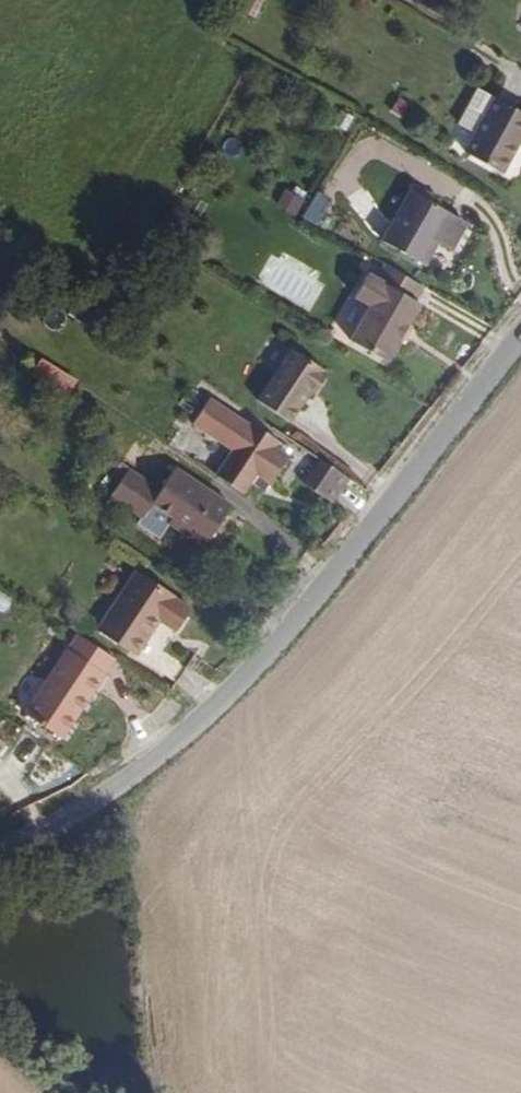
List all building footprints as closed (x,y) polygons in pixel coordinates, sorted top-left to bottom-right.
[(269,0),(255,0),(248,13),(258,20),(269,0)] [(501,92),(472,148),(510,167),(520,146),(520,102),(501,92)] [(429,259),(457,209),(416,186),(389,235),(429,259)] [(420,295),(428,280),(390,258),(382,272),(373,266),(360,289),(375,298),(355,333),(391,355),(424,297),(420,295)] [(145,355),(154,343),(141,333),(133,345),(145,355)] [(325,378),(336,360),(333,358),(335,355),(302,335),(270,388),(302,408),(321,376),(325,378)] [(66,400),(77,381),(41,360),(31,379),(66,400)] [(278,479),(298,450),(285,441),(289,435),(259,415),(223,468),(252,487),(264,469),(278,479)] [(340,498),(357,473),(328,453),(311,478),(340,498)] [(239,499),(183,463),(169,484),(139,463),(119,491),(151,512),(160,499),(181,511),(177,516),(212,539),(239,499)] [(184,625),(200,601),(144,563),(105,623),(184,676),(203,649),(165,624),(170,616),(184,625)] [(103,682),(123,652),(86,628),(36,708),(71,731),(103,682)]
